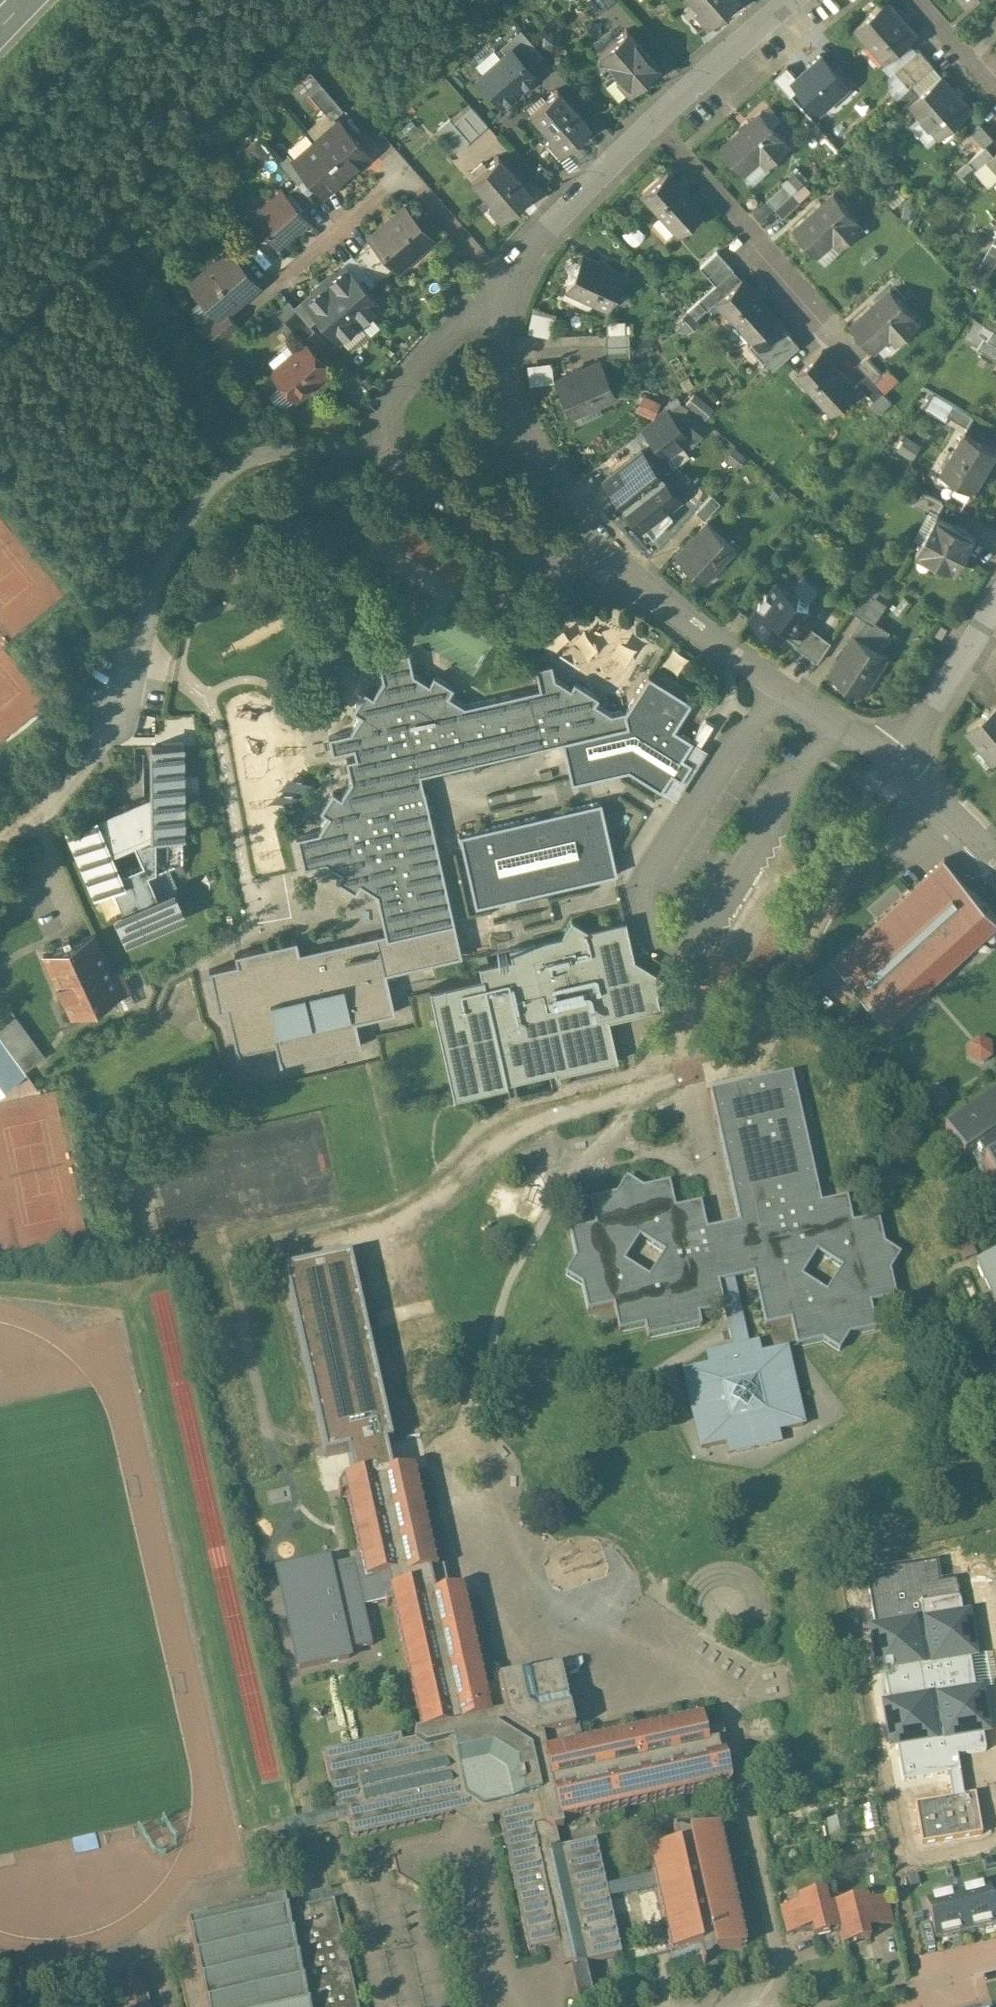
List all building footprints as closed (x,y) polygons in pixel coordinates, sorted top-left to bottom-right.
[(597,13),(612,0),(585,0),(597,13)] [(711,20),(735,0),(693,0),(711,20)] [(853,27),(854,28),(855,27),(884,59),(882,60),(883,61),(916,32),(888,0),(884,0),(853,27)] [(658,66),(625,29),(599,51),(632,89),(658,66)] [(534,74),(509,46),(475,76),(500,104),(534,74)] [(917,47),(893,68),(909,86),(912,84),(933,65),(917,47)] [(919,92),(909,101),(910,103),(911,102),(939,135),(938,136),(939,137),(972,108),(941,73),(919,92)] [(343,108),(322,83),(310,93),(331,118),(343,108)] [(909,86),(895,99),(902,107),(909,101),(919,92),(912,84),(909,86)] [(589,125),(557,88),(532,109),(563,147),(589,125)] [(487,125),(472,107),(455,122),(471,139),(487,125)] [(761,110),(721,147),(745,173),(766,153),(773,161),(790,146),(782,137),(784,135),(761,110)] [(455,122),(451,116),(438,127),(458,150),(471,139),(455,122)] [(367,153),(338,119),(315,138),(345,172),(367,153)] [(981,119),(972,124),(983,143),(992,138),(981,119)] [(244,144),(259,157),(269,146),(254,133),(244,144)] [(345,172),(315,138),(293,158),(322,192),(345,172)] [(986,144),(969,159),(976,168),(987,158),(994,153),(986,144)] [(994,153),(987,158),(989,160),(990,159),(995,166),(995,151),(994,153)] [(531,193),(499,155),(473,178),(505,215),(531,193)] [(703,212),(667,172),(643,194),(678,234),(703,212)] [(784,183),(767,199),(775,207),(793,192),(784,183)] [(281,189),(267,201),(267,207),(257,215),(257,219),(277,242),(296,226),(294,224),(304,216),(281,189)] [(793,192),(775,207),(783,216),(801,201),(793,192)] [(835,193),(795,228),(818,255),(840,236),(857,221),(859,220),(835,193)] [(392,222),(372,239),(393,264),(408,251),(409,252),(414,252),(426,242),(426,237),(426,236),(427,234),(403,206),(389,219),(392,222)] [(857,221),(840,236),(847,243),(864,229),(857,221)] [(393,264),(372,239),(353,255),(375,280),(393,264)] [(257,282),(228,248),(189,281),(215,310),(219,315),(225,310),(257,282)] [(732,269),(717,252),(701,267),(716,284),(732,269)] [(623,273),(582,253),(566,289),(606,308),(623,273)] [(379,303),(344,263),(335,272),(333,270),(323,279),(358,321),(379,303)] [(776,317),(740,278),(724,293),(716,301),(751,340),(776,317)] [(358,321),(323,279),(312,288),(313,290),(304,298),(338,338),(358,321)] [(716,284),(687,309),(695,318),(706,308),(707,309),(716,301),(724,293),(716,284)] [(890,288),(850,324),(873,350),(895,331),(913,315),(914,314),(890,288)] [(314,328),(295,306),(282,317),(301,339),(314,328)] [(526,329),(550,335),(556,313),(532,307),(526,329)] [(225,310),(219,315),(215,310),(201,322),(220,342),(239,325),(225,310)] [(913,315),(895,331),(902,338),(919,323),(913,315)] [(993,328),(987,339),(984,337),(977,347),(995,359),(995,330),(993,328)] [(604,333),(604,344),(628,344),(627,332),(604,333)] [(304,342),(271,371),(294,397),(296,395),(301,395),(312,386),(313,381),(327,368),(314,354),(313,355),(304,344),(305,343),(304,342)] [(787,342),(770,357),(778,365),(795,350),(787,342)] [(628,344),(604,344),(604,355),(628,354),(628,344)] [(821,350),(796,373),(832,412),(857,389),(821,350)] [(883,373),(867,356),(858,364),(867,375),(874,382),(883,373)] [(597,359),(555,377),(572,414),(614,395),(597,359)] [(874,382),(867,375),(859,383),(875,400),(883,392),(874,382)] [(974,416),(937,393),(927,409),(945,419),(948,415),(967,426),(965,429),(966,430),(967,426),(974,416)] [(641,395),(637,410),(655,415),(658,399),(641,395)] [(667,409),(643,428),(664,455),(693,432),(697,436),(704,428),(685,412),(676,420),(667,409)] [(941,469),(957,479),(951,489),(967,499),(971,498),(974,493),(973,488),(995,450),(995,448),(966,430),(965,429),(941,469)] [(916,442),(906,435),(898,448),(908,454),(916,442)] [(664,481),(640,451),(604,479),(628,510),(664,481)] [(943,502),(923,491),(917,501),(938,512),(943,502)] [(719,502),(710,494),(693,511),(702,519),(719,502)] [(975,537),(936,516),(918,549),(957,571),(975,537)] [(734,550),(704,523),(673,555),(703,583),(734,550)] [(807,605),(776,582),(748,618),(780,642),(807,605)] [(884,604),(863,590),(851,609),(871,623),(884,604)] [(886,657),(853,635),(829,674),(862,695),(886,657)] [(464,705),(447,695),(452,686),(433,674),(428,682),(412,672),(408,651),(377,658),(382,679),(372,695),(364,690),(352,709),(360,714),(349,730),(328,735),(332,751),(359,745),(361,754),(345,758),(350,779),(340,796),(332,790),(320,809),(328,815),(318,830),(296,835),(303,866),(325,861),(341,871),(335,879),(355,891),(360,883),(376,893),(384,931),(386,938),(453,923),(454,923),(420,773),(542,746),(536,720),(534,721),(527,690),(464,705)] [(610,714),(594,703),(598,697),(574,682),(570,688),(554,677),(551,663),(534,667),(539,688),(527,690),(534,721),(536,720),(542,746),(561,742),(570,782),(628,770),(660,791),(671,774),(680,780),(691,763),(682,757),(692,740),(674,729),(691,702),(647,674),(624,710),(610,714)] [(967,728),(980,745),(983,742),(995,759),(995,705),(967,728)] [(139,800),(118,809),(118,810),(96,819),(94,816),(67,828),(95,892),(112,885),(122,910),(115,913),(126,939),(183,915),(172,889),(157,896),(147,872),(152,869),(155,868),(154,835),(181,834),(180,746),(151,746),(151,795),(139,801),(139,800)] [(600,801),(458,832),(474,905),(616,873),(600,801)] [(181,834),(154,835),(155,868),(152,869),(152,872),(182,860),(181,834)] [(834,960),(890,1022),(995,925),(995,915),(945,859),(834,960)] [(561,935),(509,948),(511,956),(478,964),(481,976),(429,988),(453,1097),(507,1085),(507,1082),(555,1071),(556,1074),(617,1060),(608,1020),(660,1008),(656,994),(666,979),(634,958),(625,920),(587,929),(571,918),(561,935)] [(384,931),(298,951),(296,939),(234,953),(236,962),(208,968),(218,1010),(226,1008),(236,1053),(239,1052),(238,1047),(254,1043),(255,1046),(257,1046),(257,1043),(273,1039),(279,1064),(282,1063),(280,1058),(298,1054),(299,1057),(301,1056),(300,1053),(318,1049),(318,1052),(320,1052),(319,1049),(337,1045),(338,1048),(339,1047),(339,1044),(357,1040),(358,1046),(360,1045),(355,1021),(394,1012),(385,972),(461,956),(453,923),(386,938),(384,931)] [(92,933),(43,954),(43,956),(44,956),(72,1016),(129,990),(120,970),(111,974),(107,964),(106,964),(92,933)] [(965,1038),(968,1060),(992,1057),(990,1035),(965,1038)] [(0,1059),(0,1075),(5,1071),(11,1079),(13,1077),(0,1059)] [(747,1344),(734,1276),(753,1273),(766,1325),(791,1320),(798,1345),(823,1340),(839,1350),(851,1334),(877,1328),(871,1302),(895,1297),(889,1265),(901,1251),(882,1242),(880,1215),(853,1222),(848,1196),(820,1200),(795,1071),(710,1090),(739,1219),(706,1227),(701,1200),(674,1207),(669,1182),(639,1186),(626,1177),(615,1192),(590,1198),(594,1224),(569,1229),(574,1256),(564,1272),(583,1282),(585,1309),(613,1305),(617,1329),(644,1324),(646,1337),(701,1324),(699,1311),(725,1306),(732,1348),(707,1353),(710,1365),(683,1369),(700,1444),(726,1439),(728,1450),(779,1439),(777,1426),(804,1421),(785,1348),(759,1353),(758,1343),(747,1344)] [(943,1130),(962,1158),(975,1150),(995,1180),(995,1094),(943,1130)] [(977,1261),(995,1303),(995,1252),(977,1261)] [(420,1586),(432,1584),(429,1570),(436,1568),(416,1467),(375,1475),(374,1472),(339,1479),(341,1489),(342,1496),(347,1495),(360,1561),(364,1580),(383,1576),(386,1590),(420,1584),(420,1586)] [(364,1580),(360,1561),(329,1567),(328,1562),(279,1572),(299,1669),(349,1659),(348,1651),(372,1646),(364,1607),(389,1602),(388,1598),(386,1590),(383,1576),(364,1580)] [(921,1846),(982,1836),(975,1795),(964,1797),(957,1757),(986,1752),(983,1734),(988,1733),(981,1690),(975,1691),(970,1657),(976,1657),(969,1614),(963,1615),(957,1579),(940,1581),(937,1561),(866,1572),(875,1629),(871,1630),(878,1673),(883,1672),(889,1706),(883,1706),(890,1749),(897,1748),(902,1783),(948,1775),(951,1799),(915,1805),(921,1846)] [(438,1583),(432,1584),(420,1586),(420,1584),(386,1590),(388,1598),(389,1602),(386,1607),(391,1606),(418,1730),(413,1731),(414,1739),(401,1742),(400,1734),(319,1752),(332,1810),(344,1809),(351,1837),(453,1814),(451,1809),(457,1809),(474,1822),(496,1819),(526,1950),(569,1940),(574,1964),(621,1954),(608,1895),(605,1884),(595,1837),(559,1844),(556,1827),(563,1825),(561,1818),(714,1785),(716,1793),(727,1789),(732,1780),(725,1750),(719,1751),(716,1733),(705,1735),(700,1712),(573,1740),(569,1719),(527,1728),(514,1718),(507,1692),(514,1691),(510,1677),(484,1682),(463,1586),(440,1592),(438,1583)] [(988,1655),(976,1657),(970,1657),(975,1691),(981,1690),(994,1688),(988,1655)] [(676,1846),(648,1850),(652,1875),(605,1884),(608,1895),(656,1886),(669,1950),(699,1946),(701,1959),(715,1950),(745,1944),(719,1824),(673,1831),(676,1846)] [(923,1897),(933,1943),(995,1927),(995,1921),(987,1882),(923,1897)] [(797,1901),(792,1902),(800,1929),(812,1926),(815,1936),(838,1930),(843,1945),(869,1938),(866,1927),(878,1924),(870,1899),(869,1892),(829,1902),(825,1887),(795,1895),(797,1901)] [(886,1894),(870,1899),(878,1924),(879,1926),(894,1922),(886,1894)] [(187,1921),(190,1933),(171,1938),(186,2006),(358,2006),(334,1900),(304,1907),(301,1895),(187,1921)] [(800,1929),(792,1902),(777,1906),(786,1935),(800,1929)] [(122,2006),(151,2006),(143,1974),(116,1980),(122,2006)]
